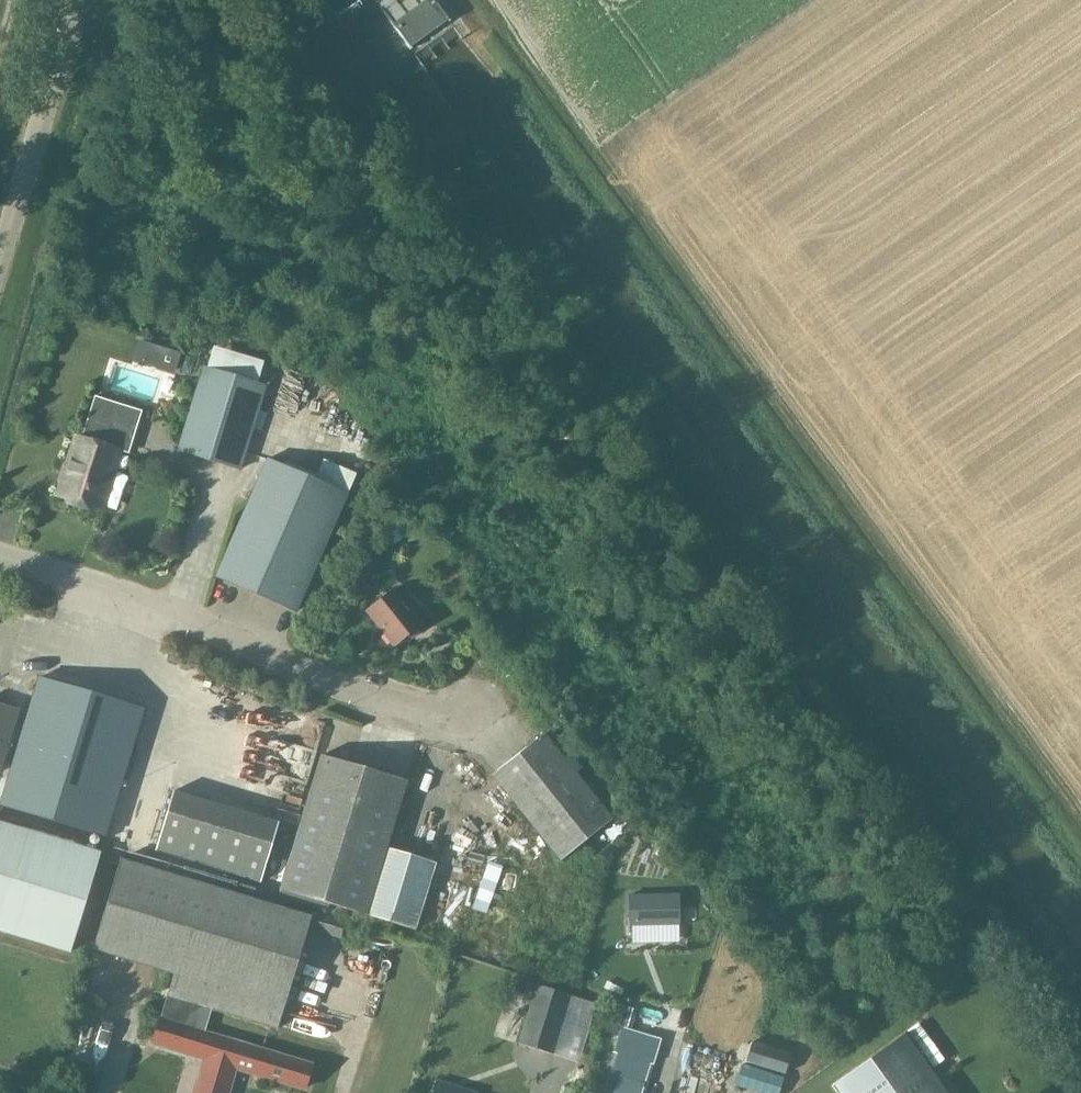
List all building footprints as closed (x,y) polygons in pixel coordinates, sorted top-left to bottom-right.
[(380,8),(414,55),(454,27),(435,0),(390,0),(380,8)] [(335,86),(325,92),(331,101),(341,95),(335,86)] [(266,386),(208,369),(202,367),(177,451),(240,469),(266,386)] [(101,510),(119,450),(129,453),(142,410),(95,395),(81,439),(75,437),(57,497),(101,510)] [(296,611),(347,492),(266,458),(215,576),(296,611)] [(393,646),(422,623),(394,588),(366,611),(393,646)] [(144,709),(38,678),(0,803),(0,804),(105,835),(144,709)] [(0,772),(19,709),(0,703),(0,772)] [(545,734),(493,776),(562,861),(614,820),(545,734)] [(407,780),(322,755),(280,889),(365,914),(386,847),(407,780)] [(173,791),(156,850),(261,882),(279,822),(173,791)] [(72,952),(102,852),(0,822),(0,931),(72,952)] [(365,914),(415,929),(435,862),(386,847),(365,914)] [(480,849),(466,899),(483,904),(498,854),(480,849)] [(308,928),(312,917),(122,859),(94,949),(176,974),(155,1043),(207,1059),(196,1092),(228,1092),(236,1068),(304,1088),(312,1064),(205,1032),(212,1008),(278,1028),(308,928)] [(630,925),(679,924),(678,894),(629,895),(630,925)] [(570,995),(536,984),(518,1043),(552,1054),(562,1022),(587,1030),(596,1003),(570,995)] [(905,1033),(832,1085),(838,1092),(948,1092),(905,1033)] [(731,1092),(777,1092),(782,1077),(740,1064),(731,1092)]
